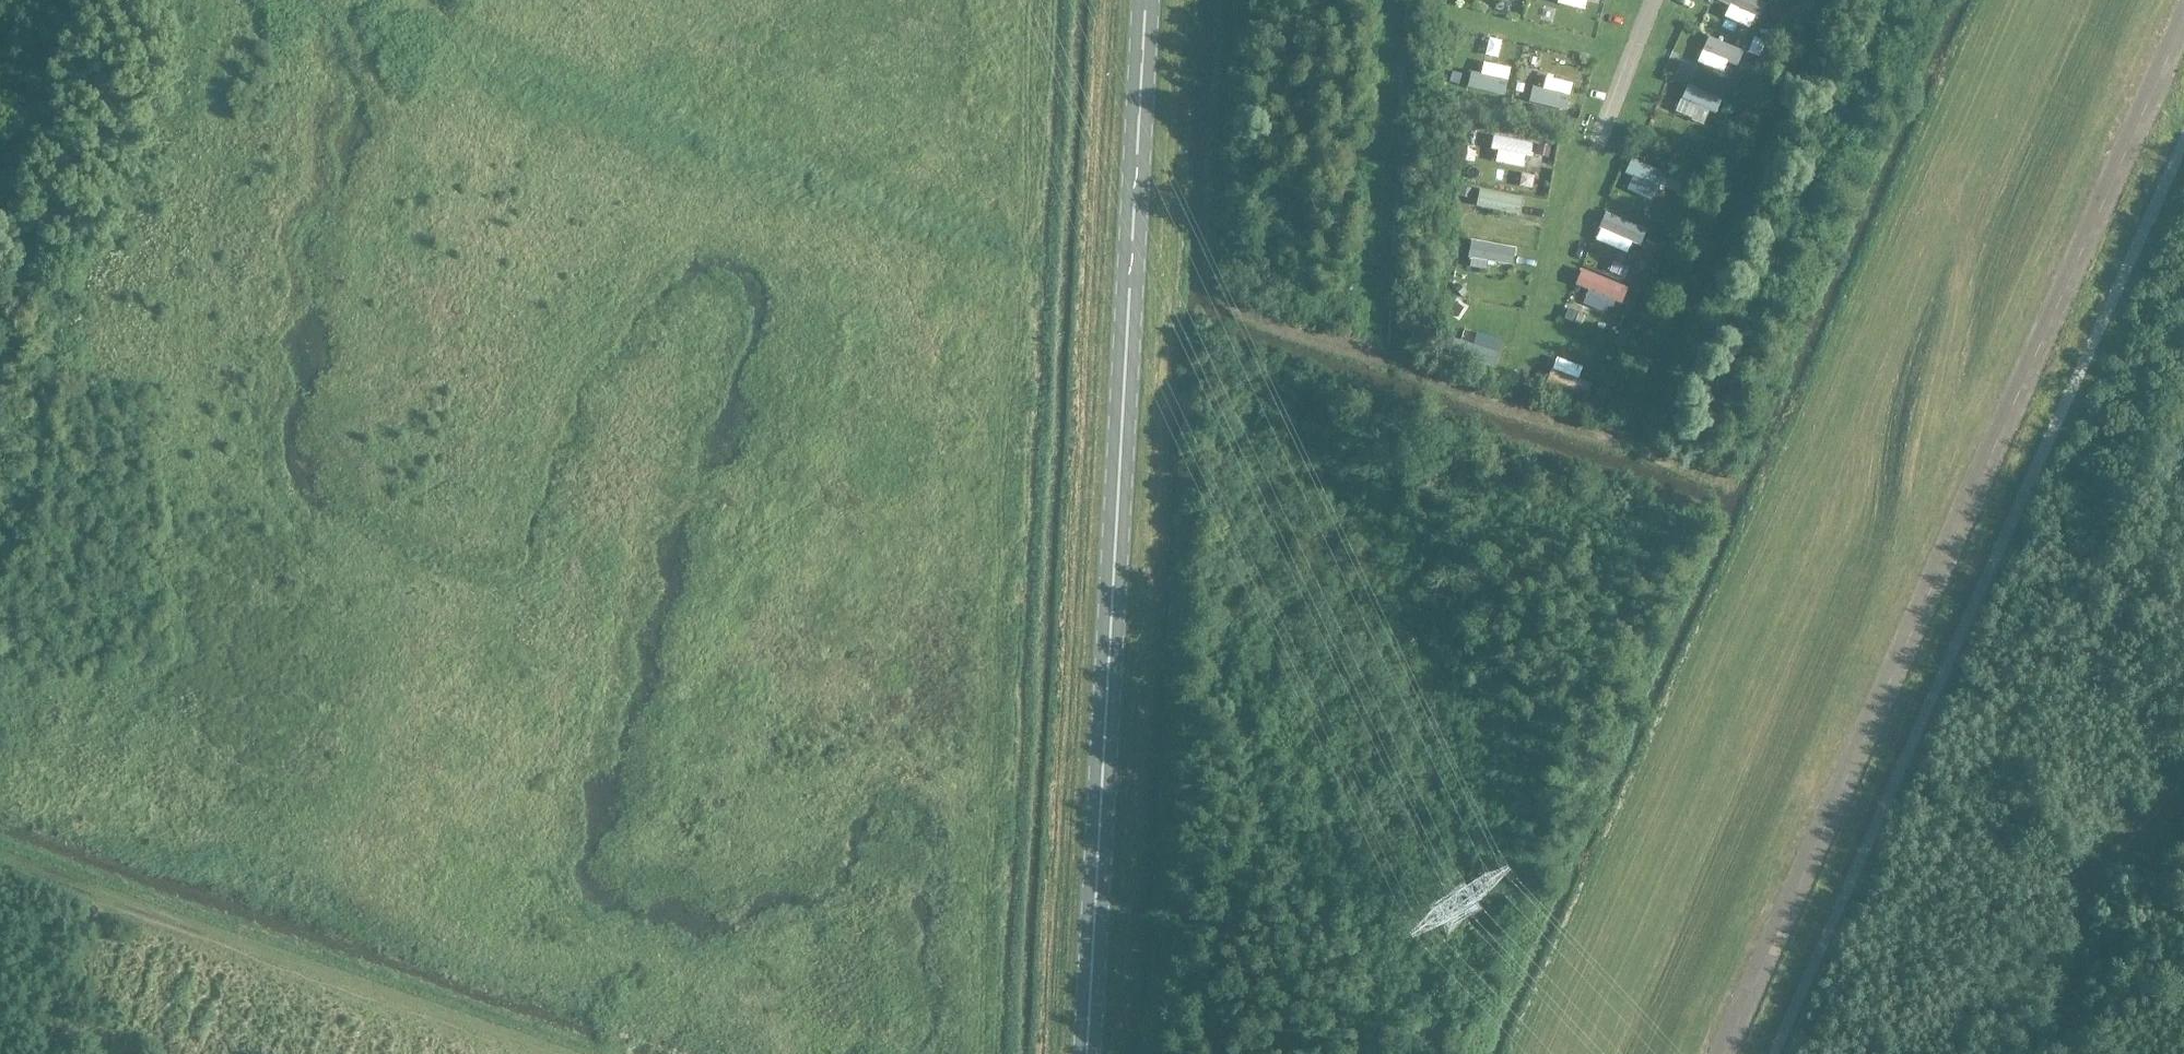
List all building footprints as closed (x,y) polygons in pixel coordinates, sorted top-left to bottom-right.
[(1757,13),(1762,2),(1758,0),(1725,0),(1757,13)] [(1701,51),(1737,66),(1743,52),(1706,37),(1701,51)] [(1470,71),(1466,85),(1505,94),(1509,80),(1470,71)] [(1532,83),(1528,101),(1564,109),(1568,92),(1532,83)] [(1720,100),(1686,86),(1680,100),(1715,114),(1720,100)] [(1733,132),(1744,102),(1725,95),(1713,125),(1733,132)] [(1662,146),(1667,136),(1653,127),(1647,138),(1662,146)] [(1531,141),(1491,135),(1489,150),(1528,156),(1531,141)] [(1562,174),(1565,159),(1529,152),(1527,167),(1562,174)] [(1668,176),(1630,161),(1624,174),(1662,190),(1668,176)] [(1611,190),(1648,205),(1654,189),(1617,174),(1611,190)] [(1520,196),(1478,190),(1476,207),(1518,214),(1520,196)] [(1608,215),(1602,228),(1642,245),(1647,231),(1608,215)] [(1655,261),(1665,231),(1652,226),(1641,256),(1655,261)] [(1515,248),(1469,241),(1466,257),(1513,264),(1515,248)] [(1582,269),(1576,285),(1622,304),(1629,288),(1582,269)] [(1454,342),(1451,362),(1502,370),(1505,350),(1454,342)] [(1553,366),(1546,381),(1589,399),(1595,383),(1553,366)]
